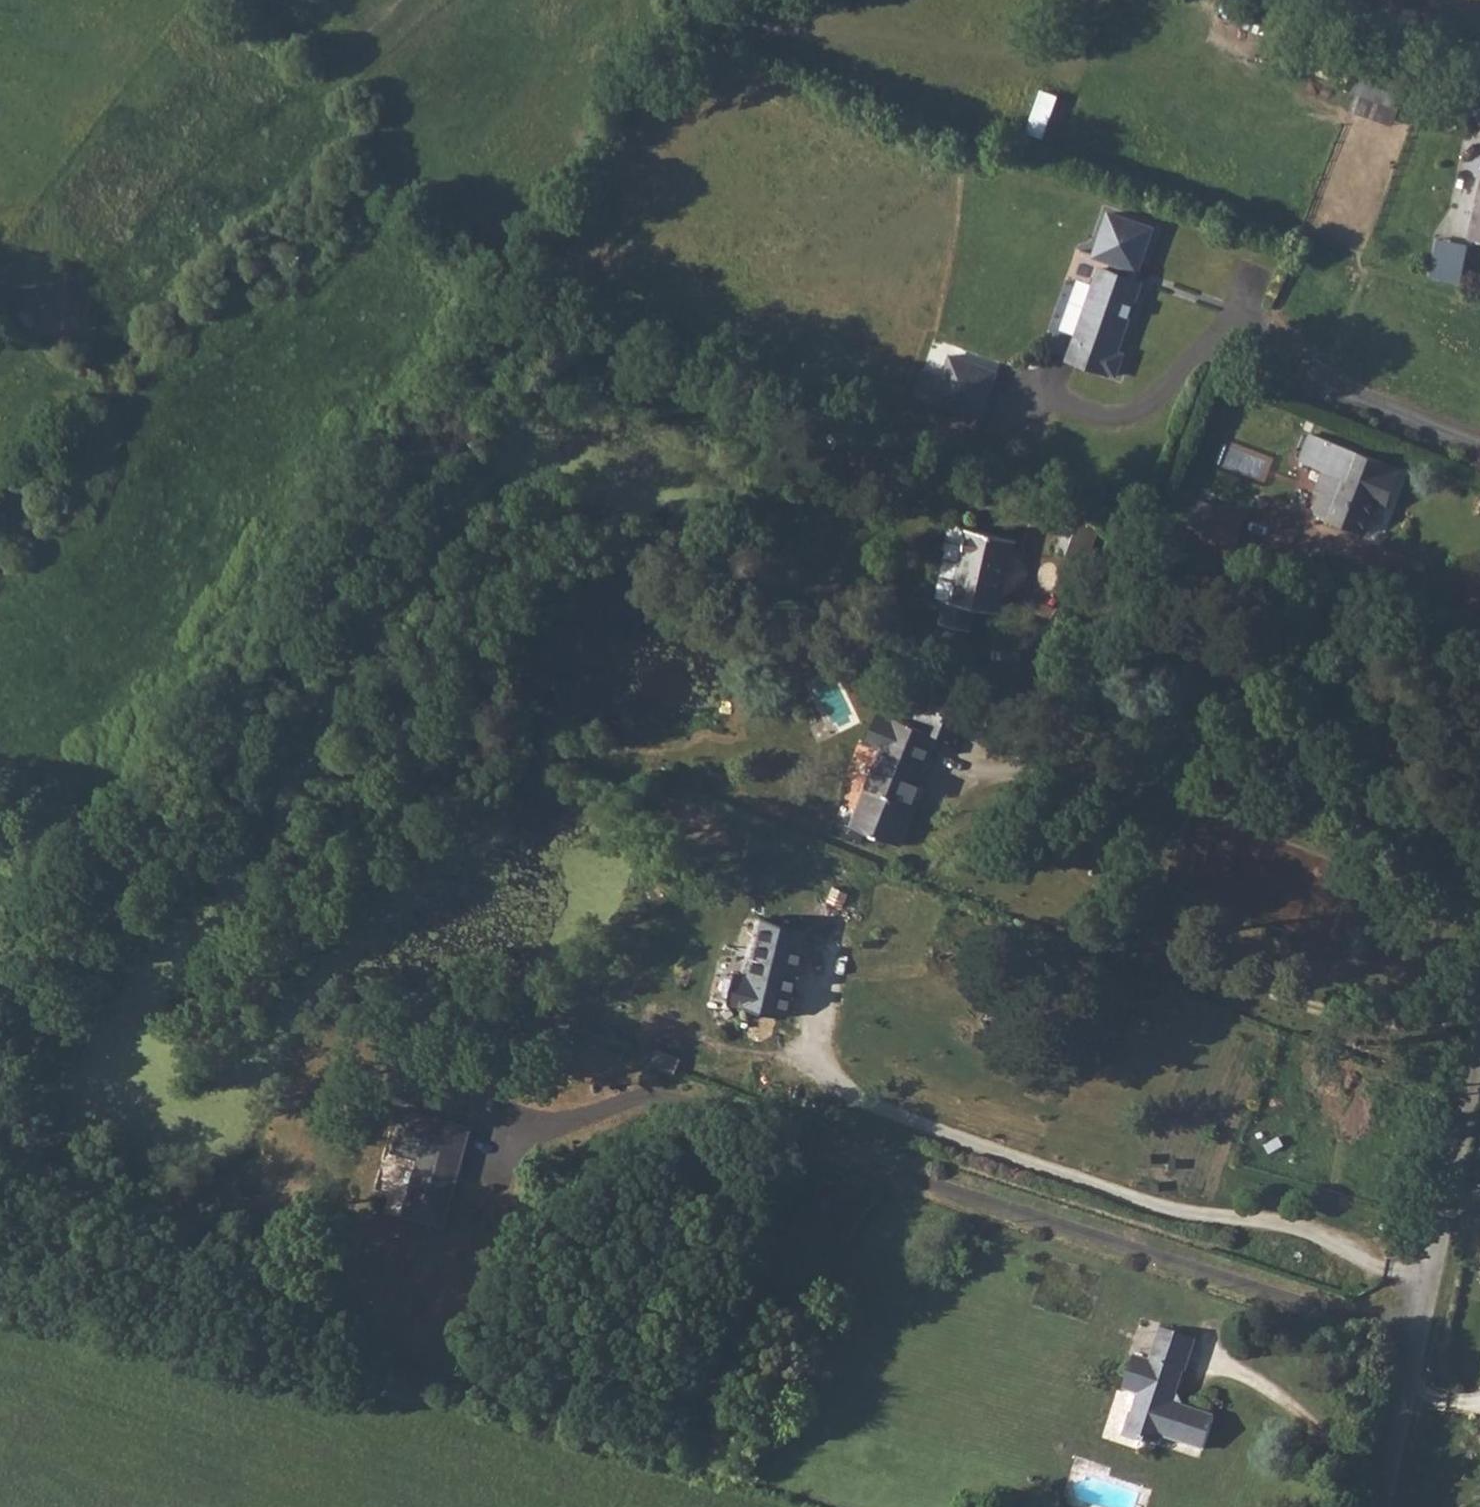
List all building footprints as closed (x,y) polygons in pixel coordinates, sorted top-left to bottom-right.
[(1408,72),(1364,58),(1352,94),(1393,110),(1408,72)] [(1479,240),(1479,181),(1474,179),(1463,236),(1479,240)] [(1157,228),(1114,213),(1099,257),(1115,262),(1112,271),(1104,268),(1080,339),(1089,342),(1082,362),(1120,375),(1128,354),(1122,352),(1145,286),(1134,282),(1137,273),(1141,275),(1157,228)] [(1432,278),(1464,281),(1468,241),(1436,238),(1432,278)] [(1001,360),(931,343),(917,399),(987,416),(1001,360)] [(1393,489),(1403,465),(1312,430),(1301,453),(1315,460),(1306,482),(1314,487),(1307,499),(1317,509),(1367,528),(1384,485),(1393,489)] [(1097,560),(1113,518),(1083,507),(1068,551),(1097,560)] [(1028,546),(982,538),(968,602),(962,600),(956,630),(985,633),(990,611),(1014,613),(1028,546)] [(961,717),(917,700),(908,721),(875,708),(861,745),(873,748),(860,788),(865,791),(851,832),(899,851),(916,809),(900,805),(908,779),(915,780),(931,739),(951,746),(961,717)] [(835,946),(793,932),(774,984),(761,982),(751,1013),(804,1030),(835,946)] [(658,1075),(680,1082),(682,1068),(663,1061),(658,1075)] [(473,1125),(403,1109),(393,1153),(417,1159),(402,1220),(449,1231),(473,1125)] [(1161,1329),(1151,1359),(1137,1355),(1124,1392),(1137,1396),(1122,1439),(1146,1447),(1147,1443),(1162,1448),(1165,1439),(1203,1453),(1216,1415),(1176,1401),(1197,1341),(1161,1329)]
